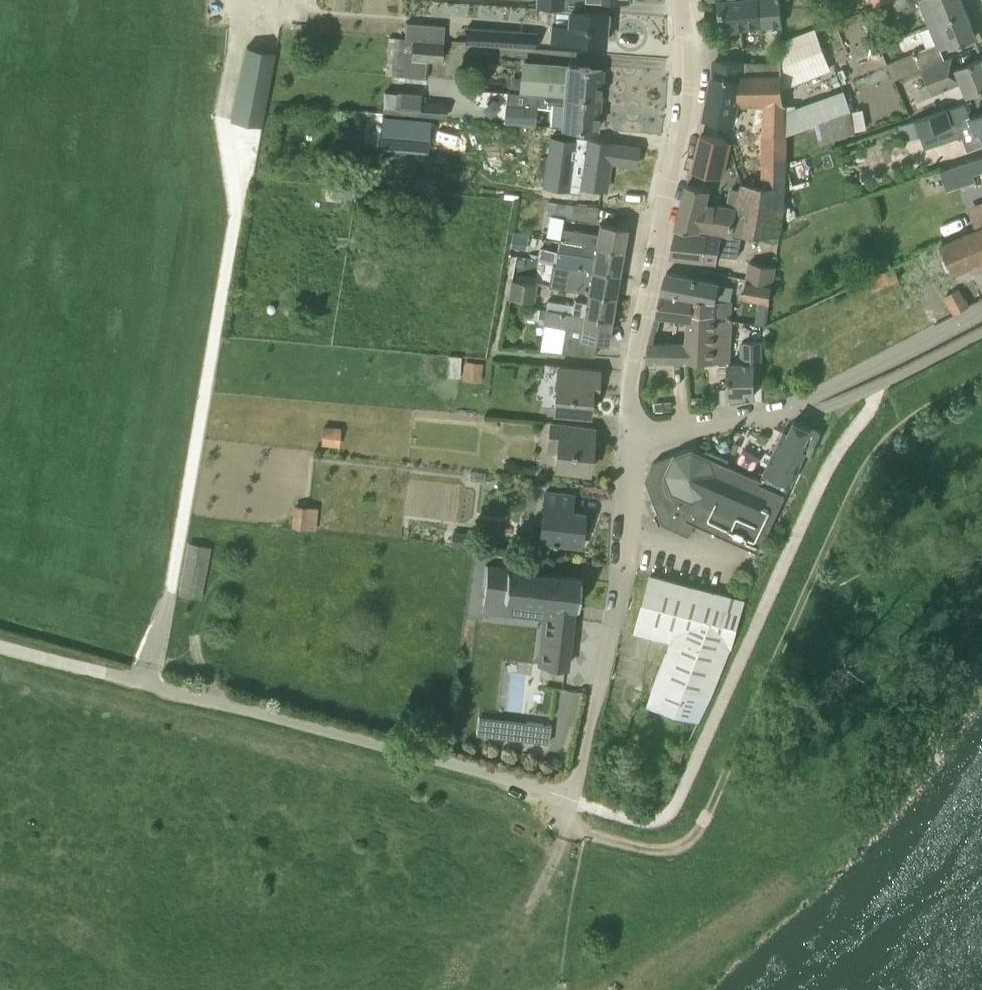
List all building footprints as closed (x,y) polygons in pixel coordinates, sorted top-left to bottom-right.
[(566,9),(566,0),(536,0),(536,7),(552,8),(566,9)] [(719,1),(721,30),(781,25),(779,0),(731,0),(719,1)] [(929,25),(940,20),(966,10),(962,0),(892,0),(899,16),(921,7),(929,25)] [(607,12),(585,10),(566,9),(552,8),(551,24),(550,24),(549,38),(605,42),(607,12)] [(966,10),(940,20),(929,25),(929,26),(918,31),(925,48),(914,53),(888,63),(894,79),(920,69),(922,68),(945,59),(940,48),(949,44),(950,46),(960,42),(961,44),(965,42),(964,41),(976,36),(966,10)] [(406,22),(404,38),(442,41),(444,26),(406,22)] [(464,42),(536,47),(537,31),(465,26),(464,42)] [(831,69),(817,29),(784,41),(785,70),(790,84),(831,69)] [(440,60),(442,41),(404,38),(389,36),(385,73),(424,78),(426,59),(440,60)] [(228,120),(261,127),(275,50),(243,44),(228,120)] [(945,59),(922,68),(933,94),(963,82),(968,94),(981,88),(981,58),(950,71),(945,59)] [(519,91),(524,92),(599,98),(602,68),(521,61),(519,91)] [(783,103),(781,74),(743,75),(744,62),(714,61),(714,76),(705,116),(733,122),(738,97),(743,98),(768,94),(764,185),(743,183),(741,189),(736,208),(734,232),(776,235),(783,186),(784,148),(784,135),(783,113),(783,103)] [(447,103),(420,101),(421,93),(384,91),(383,113),(446,117),(447,103)] [(563,127),(577,128),(597,129),(599,98),(524,92),(523,105),(505,103),(503,121),(535,123),(536,106),(551,107),(549,125),(563,127)] [(956,122),(951,107),(913,120),(916,130),(918,135),(956,122)] [(849,111),(815,123),(821,144),(855,131),(849,111)] [(971,117),(960,122),(968,147),(981,142),(981,113),(971,117)] [(576,140),(577,128),(563,127),(549,125),(541,125),(540,137),(576,140)] [(693,171),(712,175),(721,177),(730,141),(702,134),(693,171)] [(387,136),(386,166),(435,168),(436,138),(387,136)] [(587,139),(584,156),(566,153),(561,183),(580,186),(606,190),(610,161),(636,165),(639,147),(612,143),(587,139)] [(940,169),(947,188),(975,179),(973,173),(981,170),(981,156),(940,169)] [(687,184),(676,228),(734,235),(734,232),(736,208),(727,207),(705,205),(709,189),(687,184)] [(733,187),(727,207),(736,208),(741,189),(733,187)] [(599,206),(547,201),(545,214),(582,218),(581,220),(598,221),(599,206)] [(560,240),(596,245),(623,251),(627,227),(599,222),(597,234),(561,228),(563,218),(548,215),(544,234),(560,237),(560,240)] [(942,245),(954,273),(981,261),(981,228),(942,245)] [(717,261),(718,254),(737,256),(741,237),(675,230),(670,256),(671,257),(671,256),(717,261)] [(623,251),(596,245),(594,256),(540,247),(538,260),(619,273),(623,251)] [(574,289),(588,291),(615,296),(619,273),(538,260),(536,271),(553,274),(553,277),(575,281),(574,289)] [(748,261),(745,279),(773,284),(776,266),(748,261)] [(657,311),(685,315),(691,316),(692,310),(715,313),(715,316),(731,317),(732,301),(715,300),(719,283),(667,272),(662,293),(661,293),(657,311)] [(508,297),(534,302),(537,283),(511,279),(508,297)] [(771,301),(773,284),(745,279),(743,296),(771,301)] [(960,289),(946,296),(955,313),(955,314),(969,306),(960,289)] [(549,299),(548,309),(584,315),(584,314),(611,319),(615,296),(588,291),(587,300),(573,298),(573,303),(549,299)] [(611,319),(584,314),(584,315),(548,309),(545,322),(582,329),(581,336),(563,333),(561,353),(594,356),(597,341),(607,343),(611,319)] [(685,315),(684,339),(689,339),(688,343),(687,360),(730,362),(731,317),(715,316),(715,313),(692,310),(691,316),(685,315)] [(689,339),(684,339),(650,338),(649,343),(647,361),(687,360),(688,343),(689,339)] [(742,341),(743,363),(729,364),(730,396),(754,396),(754,375),(762,375),(762,341),(742,341)] [(464,376),(482,379),(485,361),(467,357),(464,376)] [(559,365),(557,385),(555,411),(589,414),(590,397),(596,398),(599,368),(559,365)] [(761,479),(788,491),(806,452),(811,455),(821,434),(812,429),(794,420),(791,428),(789,427),(788,427),(787,427),(786,427),(785,428),(784,429),(784,430),(783,431),(784,431),(783,433),(761,479)] [(556,468),(568,470),(588,472),(593,426),(552,421),(548,450),(558,451),(556,468)] [(323,442),(340,443),(341,424),(324,423),(323,442)] [(646,479),(653,498),(663,523),(690,536),(696,523),(759,552),(788,491),(761,479),(727,463),(729,459),(709,450),(702,452),(692,448),(653,462),(646,479)] [(540,538),(560,541),(580,543),(583,511),(571,510),(572,494),(546,491),(540,538)] [(295,506),(293,527),(314,529),(316,509),(295,506)] [(180,593),(201,597),(210,547),(189,543),(180,593)] [(545,617),(545,618),(540,665),(566,668),(573,606),(578,606),(581,579),(488,567),(483,611),(510,614),(512,599),(549,603),(547,617),(545,617)] [(674,638),(650,703),(700,719),(712,696),(730,651),(729,650),(746,601),(679,582),(650,575),(637,628),(674,638)] [(527,721),(525,740),(549,742),(551,723),(527,721)]
